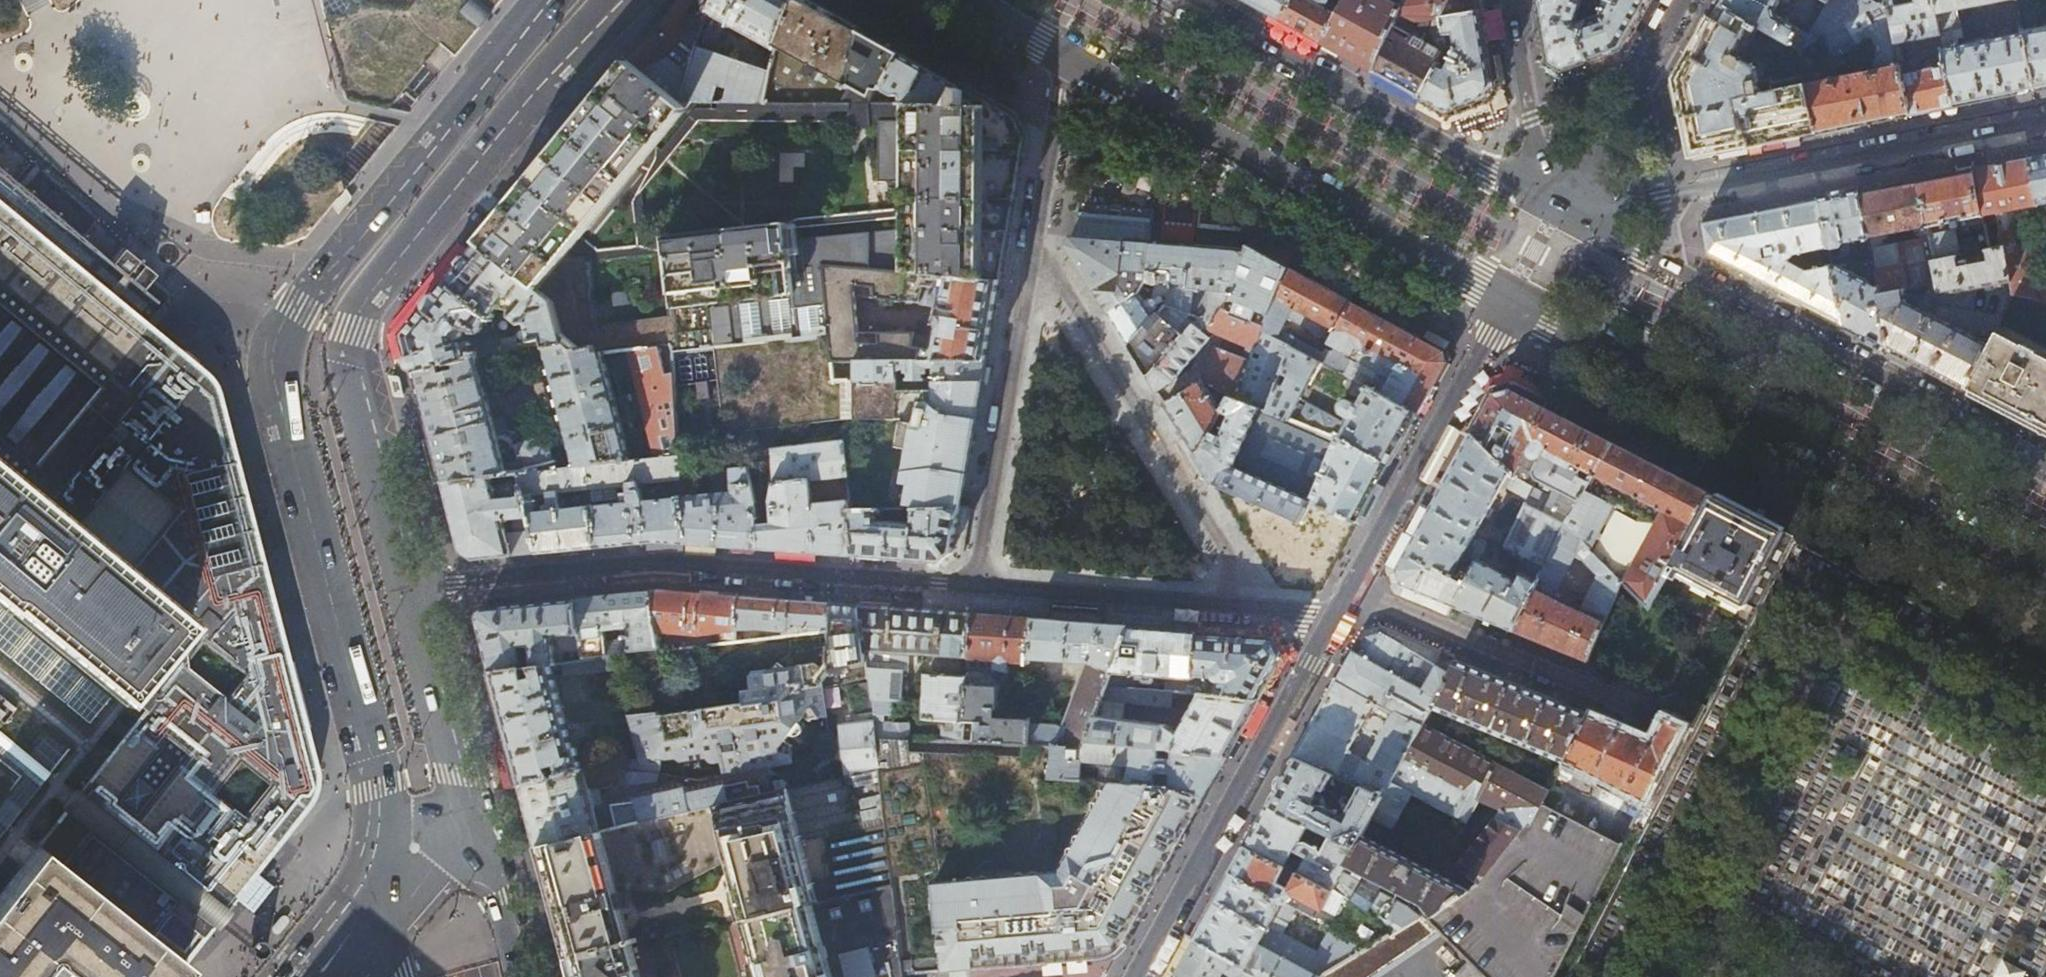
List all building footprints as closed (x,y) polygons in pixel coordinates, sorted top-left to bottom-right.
[(711,0),(680,0),(638,50),(629,61),(678,101),(697,44),(699,36),(711,0)] [(699,36),(717,41),(729,21),(777,47),(796,0),(711,0),(699,36)] [(803,0),(796,0),(777,47),(770,69),(760,102),(840,103),(851,81),(861,32),(837,19),(803,0)] [(1261,10),(1312,38),(1343,55),(1372,72),(1404,0),(1344,0),(1337,14),(1326,8),(1331,0),(1242,0),(1261,10)] [(1372,72),(1394,83),(1420,98),(1438,63),(1446,49),(1444,37),(1441,19),(1480,11),(1478,0),(1404,0),(1372,72)] [(1543,24),(1550,63),(1564,70),(1576,66),(1587,62),(1588,61),(1581,38),(1587,19),(1577,22),(1576,19),(1582,0),(1539,0),(1543,24)] [(1600,14),(1587,19),(1581,38),(1588,61),(1605,55),(1621,49),(1636,22),(1649,0),(1605,0),(1600,14)] [(1717,2),(1760,27),(1774,35),(1789,44),(1800,50),(1821,38),(1880,4),(1873,0),(1823,0),(1829,4),(1812,36),(1778,16),(1776,10),(1781,2),(1782,2),(1785,3),(1788,3),(1790,3),(1792,1),(1793,0),(1718,0),(1717,2)] [(1880,4),(1821,38),(1833,57),(1874,38),(1878,60),(1873,62),(1876,72),(1900,67),(1898,58),(1895,45),(1886,0),(1880,4)] [(1932,0),(1915,0),(1916,3),(1899,6),(1898,0),(1886,0),(1895,45),(1939,35),(1932,0)] [(1939,35),(1940,42),(1962,38),(1957,11),(2012,0),(1932,0),(1939,35)] [(1742,60),(1760,27),(1717,2),(1705,24),(1674,79),(1682,117),(1690,158),(1711,154),(1785,139),(1817,133),(1807,86),(1806,78),(1772,84),(1772,80),(1758,82),(1756,68),(1742,60)] [(1487,51),(1480,11),(1441,19),(1444,37),(1454,35),(1456,51),(1447,68),(1438,63),(1420,98),(1431,104),(1446,112),(1466,105),(1486,98),(1493,85),(1487,51)] [(2023,34),(2034,90),(2045,88),(2045,27),(2022,32),(2023,34)] [(883,44),(861,32),(851,81),(840,103),(760,102),(725,102),(715,102),(714,102),(692,101),(678,101),(629,61),(564,141),(544,165),(505,212),(493,227),(481,242),(553,304),(563,342),(564,343),(575,351),(593,346),(594,353),(603,351),(627,348),(670,344),(675,356),(717,350),(831,334),(825,265),(909,272),(993,280),(999,280),(1022,147),(1012,127),(1005,112),(995,106),(959,86),(949,105),(912,104),(906,104),(885,103),(869,103),(880,82),(886,85),(902,55),(883,44)] [(1942,49),(1943,57),(1954,106),(2008,95),(2034,90),(2023,34),(1942,49)] [(1782,55),(1789,44),(1774,35),(1768,47),(1782,55)] [(770,69),(697,44),(678,101),(692,101),(714,102),(721,84),(730,87),(725,102),(760,102),(770,69)] [(919,64),(902,55),(886,85),(880,82),(869,103),(885,103),(885,90),(888,91),(898,96),(904,94),(906,96),(906,104),(912,104),(949,105),(959,86),(919,64)] [(1898,58),(1900,67),(1910,115),(1933,110),(1954,106),(1943,57),(1922,61),(1925,72),(1910,75),(1908,65),(1905,65),(1903,57),(1898,58)] [(1576,66),(1564,70),(1566,79),(1590,70),(1587,62),(1576,66)] [(1900,67),(1876,72),(1821,84),(1807,86),(1817,133),(1865,123),(1910,115),(1900,67)] [(1805,76),(1806,78),(1807,86),(1821,84),(1819,74),(1805,76)] [(2029,158),(2040,206),(2045,205),(2045,154),(2035,156),(2029,158)] [(1973,169),(1984,218),(1997,215),(2004,248),(2005,248),(2033,243),(2026,209),(2040,206),(2029,158),(2006,162),(1989,165),(1973,169)] [(1941,175),(1918,179),(1929,228),(1968,221),(1969,227),(1985,224),(1984,218),(1973,169),(1941,175)] [(1860,191),(1872,246),(1877,270),(1880,282),(1882,291),(1883,296),(1907,291),(1938,286),(1934,262),(1935,261),(1930,237),(1929,228),(1918,179),(1888,185),(1860,191)] [(8,193),(1,187),(0,187),(0,203),(68,258),(89,276),(103,287),(110,292),(121,302),(140,317),(154,302),(140,290),(154,273),(122,246),(108,264),(106,266),(93,256),(87,252),(79,247),(75,244),(51,226),(47,223),(21,203),(10,194),(8,193)] [(1835,196),(1820,199),(1830,250),(1833,252),(1841,250),(1843,259),(1849,257),(1852,251),(1851,244),(1863,242),(1864,247),(1872,246),(1860,191),(1835,196)] [(1830,250),(1820,199),(1756,212),(1703,222),(1709,255),(1845,325),(1834,270),(1816,273),(1807,272),(1792,264),(1795,257),(1830,250)] [(69,800),(71,797),(83,782),(86,779),(113,745),(122,735),(184,785),(268,852),(277,841),(279,842),(306,807),(310,801),(312,799),(312,797),(313,795),(314,793),(315,791),(316,788),(317,783),(318,778),(318,773),(318,769),(317,764),(297,691),(295,683),(274,604),(273,598),(268,581),(262,560),(256,536),(254,526),(251,515),(242,481),(228,430),(218,392),(217,389),(217,387),(215,382),(214,380),(212,377),(207,372),(205,370),(203,368),(195,362),(183,352),(175,346),(169,340),(156,331),(147,324),(140,317),(121,302),(110,292),(103,287),(89,276),(68,258),(0,203),(0,744),(69,800)] [(1097,238),(1124,241),(1137,242),(1152,243),(1153,226),(1076,219),(1075,237),(1097,238)] [(1163,227),(1162,244),(1194,247),(1195,230),(1163,227)] [(1956,231),(1930,237),(1935,261),(1962,257),(1956,231)] [(1093,287),(1094,290),(1119,291),(1124,241),(1097,238),(1075,237),(1072,236),(1066,245),(1093,287)] [(1270,240),(1263,253),(1287,266),(1295,253),(1270,240)] [(1137,242),(1124,241),(1119,291),(1094,290),(1107,310),(1110,315),(1140,295),(1147,282),(1152,243),(1137,242)] [(468,257),(448,281),(490,317),(499,307),(498,299),(493,294),(496,289),(493,286),(498,280),(508,289),(506,292),(512,298),(508,303),(509,316),(519,326),(526,324),(531,342),(545,338),(548,348),(564,343),(563,342),(553,304),(481,242),(475,249),(468,257)] [(1157,243),(1152,243),(1147,282),(1173,289),(1166,301),(1212,322),(1221,311),(1223,309),(1246,251),(1194,247),(1162,244),(1157,243)] [(2043,287),(2033,243),(2005,248),(2012,283),(2015,295),(2045,302),(2045,286),(2043,287)] [(1248,245),(1246,251),(1223,309),(1234,313),(1235,316),(1262,330),(1287,266),(1263,253),(1255,249),(1248,245)] [(2004,248),(1962,257),(1935,261),(1934,262),(1938,286),(1941,296),(2012,283),(2005,248),(2004,248)] [(405,334),(448,281),(468,257),(460,250),(404,317),(393,329),(400,356),(410,353),(405,334)] [(1850,257),(1849,257),(1843,259),(1832,261),(1834,270),(1845,325),(1880,343),(1895,351),(1883,296),(1882,291),(1872,286),(1872,284),(1880,282),(1877,270),(1868,272),(1864,280),(1839,266),(1850,257)] [(999,280),(993,280),(909,272),(825,265),(831,334),(833,362),(848,362),(855,362),(986,360),(993,320),(999,280)] [(1279,385),(1283,375),(1291,350),(1340,374),(1341,372),(1417,415),(1446,363),(1443,353),(1358,306),(1350,301),(1311,279),(1300,273),(1287,266),(1262,330),(1263,331),(1258,345),(1253,359),(1238,401),(1260,409),(1269,413),(1279,385)] [(1315,270),(1311,279),(1350,301),(1354,291),(1315,270)] [(477,333),(490,317),(448,281),(405,334),(410,353),(413,363),(415,370),(477,355),(502,349),(500,341),(498,336),(469,341),(464,341),(464,337),(458,339),(454,334),(458,328),(461,328),(462,330),(465,333),(477,333)] [(1130,347),(1166,301),(1173,289),(1147,282),(1140,295),(1110,315),(1120,331),(1130,347)] [(1907,291),(1883,296),(1895,351),(1904,356),(1965,387),(1989,344),(1910,304),(1907,291)] [(1208,327),(1212,322),(1166,301),(1130,347),(1132,351),(1148,375),(1148,376),(1195,324),(1204,331),(1208,327)] [(1234,313),(1223,309),(1221,311),(1212,322),(1208,327),(1214,331),(1217,328),(1258,345),(1263,331),(1262,330),(1235,316),(1234,313)] [(1211,336),(1204,331),(1195,324),(1148,376),(1147,377),(1156,392),(1157,391),(1170,383),(1172,384),(1211,336)] [(2037,355),(2038,353),(2023,346),(2022,347),(1995,332),(1989,344),(1965,387),(2000,405),(2045,429),(2045,359),(2037,355)] [(777,482),(773,498),(775,523),(758,524),(758,549),(809,552),(855,556),(849,510),(878,509),(898,508),(961,507),(972,439),(979,401),(982,379),(909,380),(897,381),(857,381),(849,381),(835,382),(833,362),(831,334),(717,350),(724,430),(851,419),(852,441),(774,447),(777,482)] [(515,337),(500,341),(502,349),(517,345),(515,337)] [(575,351),(564,343),(548,348),(547,348),(578,465),(586,465),(633,459),(603,351),(594,353),(593,346),(575,351)] [(680,453),(675,356),(670,344),(627,348),(658,456),(680,453)] [(1219,347),(1204,380),(1207,384),(1232,399),(1238,401),(1253,359),(1219,347)] [(1288,389),(1279,385),(1269,413),(1290,420),(1312,378),(1326,386),(1328,383),(1349,391),(1348,392),(1361,399),(1359,404),(1355,401),(1354,404),(1351,402),(1350,402),(1347,402),(1345,402),(1342,404),(1341,406),(1341,409),(1341,411),(1343,413),(1345,415),(1341,421),(1308,403),(1298,423),(1332,436),(1333,434),(1339,437),(1389,465),(1392,460),(1417,415),(1341,372),(1340,374),(1291,350),(1283,375),(1292,380),(1292,381),(1291,381),(1290,381),(1289,381),(1289,382),(1288,383),(1287,383),(1287,384),(1287,387),(1287,388),(1288,389)] [(496,421),(477,355),(415,370),(429,427),(432,437),(443,479),(444,481),(520,473),(558,468),(550,434),(522,441),(521,438),(520,436),(519,433),(516,431),(513,431),(510,431),(506,418),(496,421)] [(986,360),(855,362),(857,381),(897,381),(897,368),(905,368),(905,373),(909,374),(909,380),(982,379),(985,364),(986,360)] [(848,362),(833,362),(835,382),(849,381),(848,362)] [(1225,412),(1207,384),(1204,380),(1164,403),(1196,454),(1202,450),(1225,412)] [(1562,416),(1510,389),(1495,394),(1486,411),(1473,435),(1515,477),(1534,486),(1528,497),(1504,544),(1529,556),(1546,564),(1566,524),(1598,473),(1612,442),(1562,416)] [(1260,409),(1238,401),(1232,399),(1225,412),(1202,450),(1196,454),(1198,458),(1213,481),(1303,520),(1311,502),(1311,500),(1236,467),(1260,409)] [(1290,420),(1269,413),(1260,409),(1236,467),(1311,500),(1339,437),(1333,434),(1332,436),(1298,423),(1290,420)] [(1515,477),(1473,435),(1438,497),(1398,569),(1403,583),(1453,604),(1477,559),(1485,545),(1471,538),(1485,513),(1492,516),(1496,507),(1490,504),(1501,484),(1528,497),(1534,486),(1515,477)] [(443,479),(432,437),(422,440),(432,481),(443,479)] [(1389,465),(1339,437),(1311,500),(1311,502),(1358,522),(1386,470),(1389,465)] [(1655,465),(1612,442),(1598,473),(1566,524),(1583,541),(1591,549),(1614,507),(1620,503),(1641,514),(1638,519),(1632,519),(1617,511),(1594,552),(1606,564),(1622,580),(1649,608),(1673,564),(1711,494),(1655,465)] [(1127,445),(1120,449),(1124,456),(1132,452),(1127,445)] [(680,453),(658,456),(633,459),(586,465),(596,547),(628,543),(654,541),(685,543),(682,476),(680,453)] [(578,465),(558,468),(520,473),(530,515),(533,529),(538,552),(563,550),(596,547),(586,465),(578,465)] [(703,473),(682,476),(685,543),(720,546),(758,549),(758,524),(758,502),(750,468),(727,471),(728,475),(734,474),(737,493),(723,494),(722,487),(715,488),(715,494),(705,495),(703,473)] [(530,515),(520,473),(444,481),(454,521),(462,550),(474,558),(513,555),(508,533),(505,518),(530,515)] [(1711,494),(1673,564),(1678,567),(1683,558),(1765,592),(1795,537),(1733,505),(1711,494)] [(961,507),(898,508),(897,522),(884,521),(884,516),(878,516),(878,509),(849,510),(855,556),(899,559),(941,562),(953,553),(956,532),(961,507)] [(1575,556),(1583,541),(1566,524),(1546,564),(1534,588),(1554,597),(1575,556)] [(533,529),(524,531),(516,532),(508,533),(513,555),(524,554),(538,552),(533,529)] [(1594,552),(1591,549),(1583,541),(1575,556),(1586,562),(1600,577),(1606,564),(1594,552)] [(1534,588),(1546,564),(1529,556),(1521,572),(1520,571),(1516,579),(1477,559),(1453,604),(1484,616),(1514,629),(1534,588)] [(1606,564),(1600,577),(1583,611),(1605,622),(1613,602),(1617,592),(1622,580),(1606,564)] [(1583,611),(1554,597),(1534,588),(1514,629),(1551,644),(1588,659),(1605,622),(1583,611)] [(700,594),(659,591),(616,595),(576,599),(583,635),(587,660),(669,650),(668,645),(660,645),(659,632),(699,636),(719,633),(721,644),(734,642),(735,634),(735,630),(738,597),(700,594)] [(1628,597),(1617,592),(1613,602),(1623,607),(1628,597)] [(794,601),(738,597),(735,630),(759,629),(787,631),(787,626),(791,626),(791,624),(796,624),(798,635),(827,628),(831,604),(794,601)] [(583,635),(576,599),(530,603),(485,607),(479,616),(485,641),(493,671),(558,663),(556,637),(583,635)] [(845,605),(831,604),(827,628),(831,645),(829,645),(828,651),(792,657),(793,665),(784,666),(777,661),(773,667),(754,670),(750,675),(751,689),(743,690),(744,705),(732,706),(730,704),(676,711),(673,714),(661,716),(660,709),(628,713),(642,772),(658,774),(659,774),(662,758),(667,759),(676,758),(680,762),(709,758),(709,760),(710,761),(712,763),(713,763),(716,763),(718,763),(718,762),(721,764),(723,776),(791,763),(788,748),(790,745),(783,740),(802,715),(809,720),(811,717),(826,715),(823,686),(869,677),(861,606),(845,605)] [(909,610),(861,606),(869,677),(874,723),(876,736),(907,738),(908,722),(905,723),(881,724),(881,717),(886,716),(887,700),(901,701),(902,671),(908,672),(909,664),(909,660),(909,653),(916,654),(933,655),(933,661),(938,662),(938,667),(956,668),(956,676),(967,676),(970,614),(909,610)] [(979,615),(970,614),(967,676),(967,684),(995,685),(996,673),(996,675),(997,677),(999,678),(1001,679),(1003,679),(1005,678),(1006,676),(1007,674),(1008,661),(1029,662),(1029,659),(1088,663),(1111,673),(1129,626),(1089,623),(979,615)] [(1197,632),(1129,626),(1111,673),(1106,687),(1134,689),(1135,675),(1157,676),(1157,681),(1163,681),(1162,687),(1150,686),(1149,691),(1182,694),(1184,694),(1186,678),(1193,678),(1194,678),(1194,677),(1197,632)] [(1450,675),(1459,660),(1384,628),(1377,630),(1450,675)] [(1354,649),(1337,680),(1422,726),(1423,724),(1433,706),(1450,675),(1377,630),(1363,633),(1354,649)] [(1197,632),(1194,677),(1202,676),(1201,687),(1192,686),(1193,678),(1186,678),(1184,694),(1198,695),(1258,700),(1260,696),(1283,655),(1272,637),(1197,632)] [(587,660),(567,662),(569,674),(590,672),(587,660)] [(1541,693),(1459,660),(1450,675),(1433,706),(1563,760),(1563,759),(1587,713),(1554,699),(1541,693)] [(558,663),(493,671),(507,724),(510,737),(518,766),(523,785),(584,769),(606,770),(602,755),(595,756),(592,742),(578,745),(579,748),(576,749),(556,670),(563,669),(561,663),(558,663)] [(1106,687),(1111,673),(1088,663),(1062,729),(1057,727),(1035,725),(1034,745),(1053,746),(1083,747),(1086,741),(1106,687)] [(967,684),(967,676),(956,676),(926,674),(923,720),(935,720),(938,721),(942,721),(942,728),(941,740),(964,741),(964,733),(965,722),(967,684)] [(1422,726),(1337,680),(1320,711),(1294,758),(1334,777),(1335,778),(1359,790),(1381,800),(1422,726)] [(1001,686),(995,685),(967,684),(965,722),(977,723),(977,742),(1034,745),(1035,725),(1036,718),(997,716),(998,709),(1000,709),(1001,686)] [(1149,691),(1134,689),(1106,687),(1086,741),(1227,756),(1238,735),(1258,700),(1198,695),(1178,732),(1166,725),(1111,719),(1113,703),(1170,708),(1171,699),(1182,700),(1182,694),(1149,691)] [(1664,717),(1684,726),(1694,730),(1708,703),(1680,689),(1660,699),(1660,702),(1664,717)] [(1645,801),(1684,726),(1664,717),(1659,727),(1653,739),(1653,740),(1620,726),(1587,713),(1563,759),(1590,773),(1585,782),(1603,791),(1608,782),(1645,801)] [(879,768),(876,736),(874,723),(844,726),(851,774),(879,768)] [(1423,724),(1422,726),(1381,800),(1372,816),(1392,827),(1412,792),(1466,821),(1478,798),(1497,763),(1423,724)] [(184,785),(122,735),(113,745),(86,779),(83,782),(71,797),(69,800),(35,841),(185,958),(217,917),(234,895),(244,882),(253,870),(268,852),(184,785)] [(893,884),(903,974),(927,973),(945,971),(948,971),(966,969),(1104,957),(1113,950),(1123,943),(1173,853),(1203,798),(1174,786),(1173,784),(1110,781),(1048,778),(1053,746),(1034,745),(977,742),(968,741),(964,741),(941,740),(907,738),(876,736),(879,768),(893,884)] [(518,766),(510,737),(500,740),(507,769),(518,766)] [(1083,747),(1053,746),(1048,778),(1110,781),(1173,784),(1174,786),(1203,798),(1215,777),(1227,756),(1086,741),(1083,747)] [(1334,777),(1294,758),(1282,780),(1269,803),(1356,845),(1361,835),(1372,816),(1381,800),(1359,790),(1345,817),(1322,807),(1320,807),(1314,805),(1321,791),(1326,793),(1334,777)] [(1547,789),(1497,763),(1478,798),(1501,809),(1456,864),(1478,882),(1528,819),(1531,820),(1541,802),(1542,799),(1547,789)] [(731,896),(737,920),(745,918),(811,903),(893,884),(879,768),(851,774),(762,795),(729,802),(643,822),(601,832),(617,892),(633,888),(669,890),(729,858),(739,894),(731,896)] [(591,794),(584,769),(523,785),(531,818),(539,846),(601,832),(596,811),(591,794)] [(606,770),(584,769),(591,794),(602,791),(658,777),(658,774),(642,772),(606,770)] [(749,781),(725,786),(729,802),(762,795),(759,785),(750,787),(749,781)] [(1550,784),(1547,789),(1542,799),(1553,804),(1556,803),(1562,792),(1562,789),(1550,784)] [(638,801),(643,822),(729,802),(725,786),(688,794),(682,789),(638,800),(638,801)] [(605,809),(602,791),(591,794),(596,811),(605,809)] [(605,809),(596,811),(601,832),(643,822),(638,801),(605,809)] [(1541,802),(1531,820),(1528,819),(1478,882),(1468,889),(1433,914),(1421,901),(1420,909),(1423,915),(1447,938),(1465,957),(1485,976),(1555,976),(1623,845),(1541,802)] [(1356,845),(1269,803),(1258,825),(1246,846),(1332,891),(1343,871),(1347,864),(1346,863),(1356,845)] [(601,832),(539,846),(564,944),(568,959),(631,944),(617,892),(601,832)] [(1468,889),(1361,835),(1356,845),(1346,863),(1347,864),(1421,901),(1433,914),(1468,889)] [(40,955),(69,976),(170,976),(185,958),(35,841),(22,858),(0,886),(0,976),(23,976),(40,955)] [(1244,850),(1231,872),(1290,904),(1292,906),(1295,902),(1289,898),(1292,892),(1323,909),(1332,891),(1246,846),(1244,850)] [(1354,877),(1343,871),(1332,891),(1323,909),(1335,915),(1343,899),(1392,933),(1421,916),(1414,910),(1386,895),(1379,906),(1350,885),(1354,877)] [(1231,872),(1214,903),(1195,938),(1264,976),(1317,976),(1367,947),(1332,928),(1319,953),(1282,934),(1288,924),(1281,921),(1290,904),(1231,872)] [(811,903),(830,976),(903,976),(903,974),(893,884),(811,903)] [(745,918),(761,976),(830,976),(811,903),(745,918)] [(1421,916),(1392,933),(1367,947),(1317,976),(1384,976),(1387,975),(1387,974),(1447,938),(1423,915),(1421,916)] [(1174,976),(1220,976),(1224,969),(1240,976),(1264,976),(1195,938),(1193,941),(1174,976)] [(568,959),(573,976),(640,976),(631,944),(568,959)] [(40,955),(23,976),(69,976),(40,955)] [(1465,957),(1447,976),(1448,976),(1485,976),(1465,957)]
